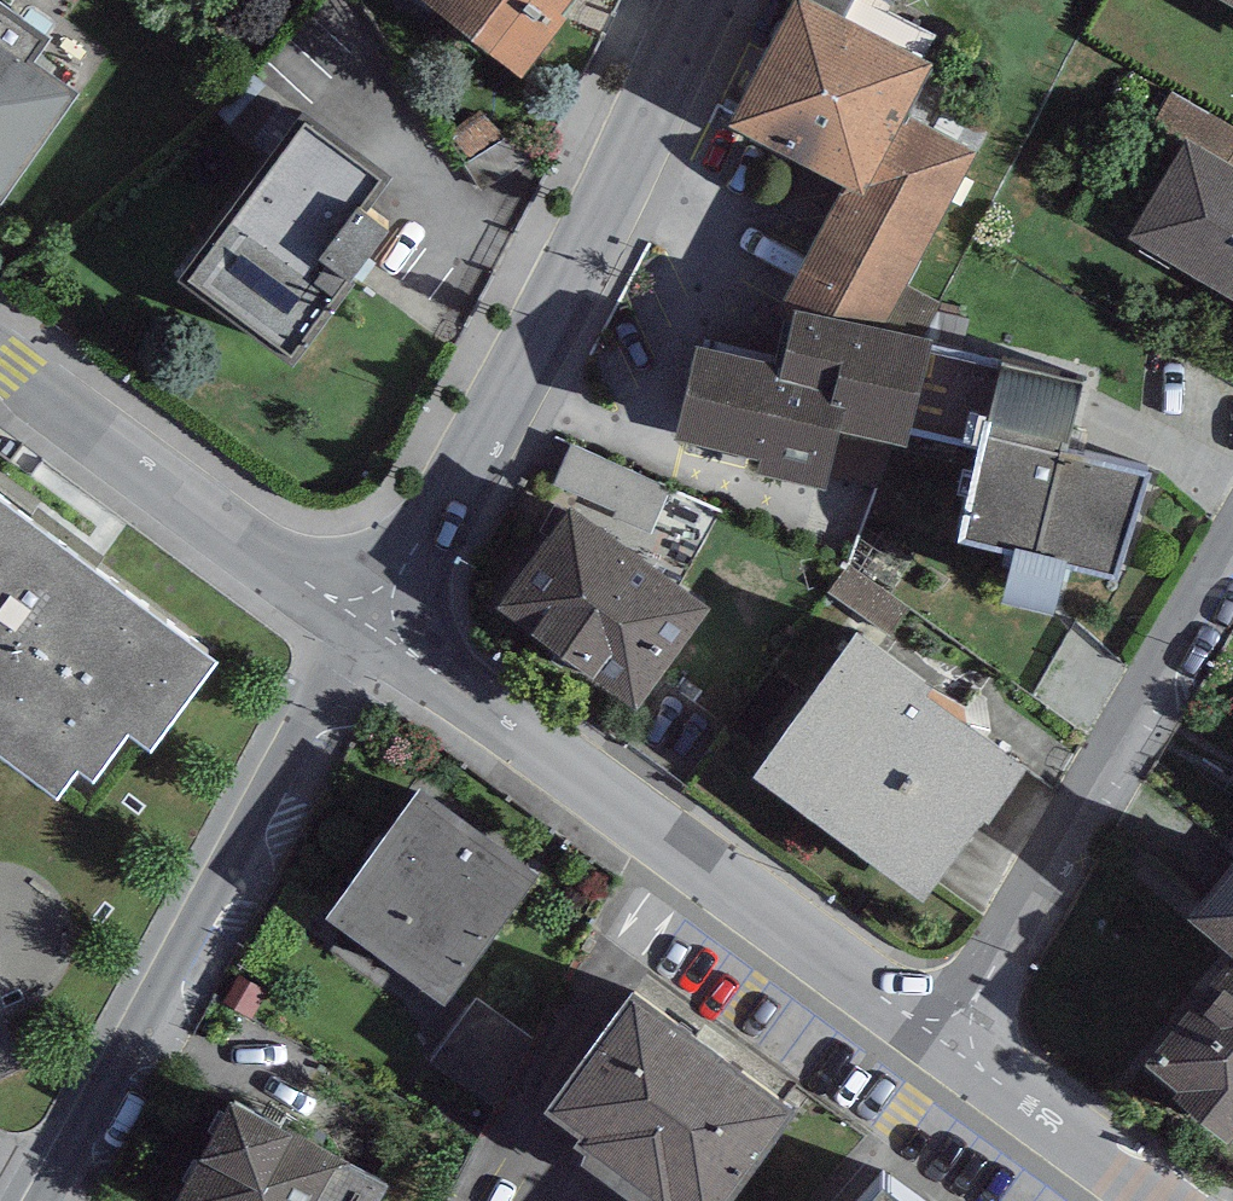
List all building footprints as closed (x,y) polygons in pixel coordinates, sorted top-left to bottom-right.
[(77,71),(31,39),(48,16),(27,0),(0,0),(0,179),(77,71)] [(521,55),(562,0),(449,0),(521,55)] [(729,105),(846,165),(793,267),(886,311),(975,138),(901,99),(930,43),(877,16),(846,0),(783,0),(729,105)] [(877,16),(886,0),(846,0),(877,16)] [(176,254),(292,343),(355,261),(348,255),(392,199),(370,183),(394,153),(305,86),(176,254)] [(1188,126),(1129,225),(1232,287),(1232,153),(1188,126)] [(931,322),(795,292),(781,348),(696,328),(674,420),(761,440),(757,454),(878,480),(895,425),(905,429),(931,322)] [(1003,341),(987,396),(1066,418),(1081,363),(1003,341)] [(1066,418),(987,396),(958,512),(1116,551),(1142,446),(1062,426),(1066,418)] [(710,590),(572,491),(499,590),(634,691),(710,590)] [(0,498),(0,754),(51,793),(68,770),(86,784),(125,734),(149,752),(217,664),(0,498)] [(931,665),(858,611),(753,753),(922,877),(983,793),(987,796),(1023,746),(924,674),(931,665)] [(537,853),(422,770),(328,900),(443,983),(537,853)] [(1188,890),(1232,927),(1232,835),(1188,890)] [(1144,1040),(1152,1046),(1148,1052),(1232,1122),(1232,931),(1144,1040)] [(631,964),(546,1083),(578,1107),(571,1117),(588,1129),(578,1142),(649,1193),(657,1181),(669,1190),(673,1184),(698,1200),(714,1200),(798,1083),(631,964)] [(508,1114),(538,1042),(469,1013),(439,1085),(508,1114)] [(230,1077),(170,1191),(189,1200),(367,1200),(388,1161),(230,1077)] [(881,1185),(867,1200),(903,1200),(881,1185)]
